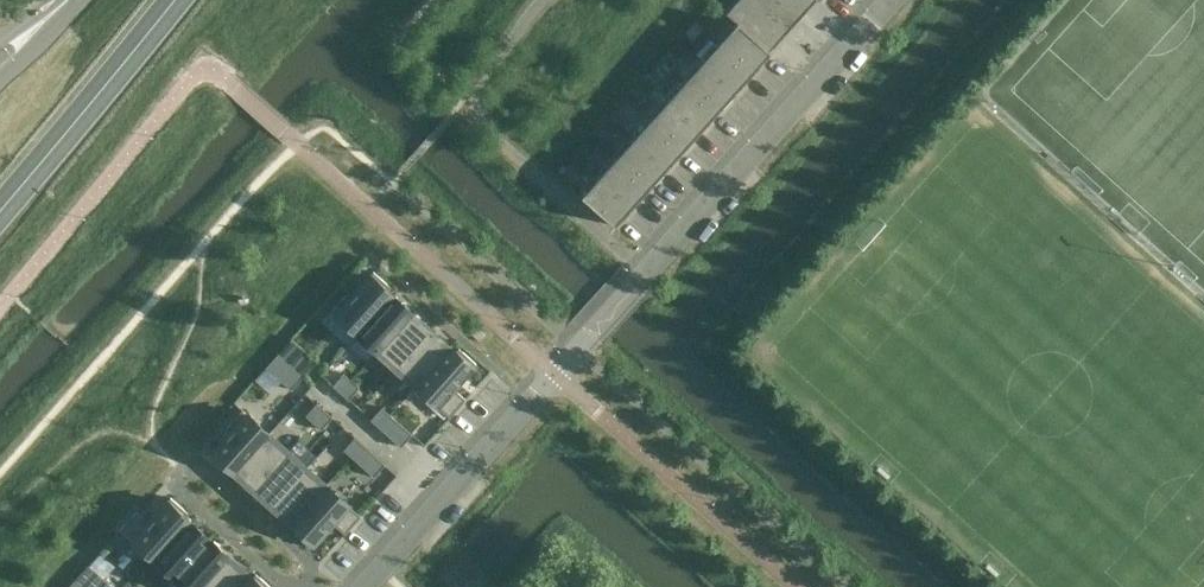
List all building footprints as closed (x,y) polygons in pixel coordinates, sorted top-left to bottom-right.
[(756,0),(737,0),(726,12),(736,20),(581,194),(614,223),(788,30),(756,0)] [(788,30),(815,0),(756,0),(788,30)] [(347,292),(331,310),(357,333),(393,294),(387,289),(390,286),(374,271),(351,296),(347,292)] [(393,294),(357,333),(377,351),(412,312),(393,294)] [(412,312),(377,351),(396,368),(431,329),(412,312)] [(431,329),(396,368),(415,385),(450,346),(431,329)] [(291,338),(279,352),(303,374),(315,360),(291,338)] [(455,351),(450,346),(415,385),(449,416),(465,398),(453,387),(475,362),(459,347),(455,351)] [(279,352),(266,366),(290,388),(303,374),(279,352)] [(333,384),(340,391),(351,379),(343,372),(333,384)] [(359,386),(351,379),(340,391),(348,398),(359,386)] [(317,402),(306,414),(313,421),(324,409),(317,402)] [(382,406),(371,418),(378,425),(389,413),(382,406)] [(269,432),(242,409),(226,426),(230,430),(208,455),(225,470),(228,466),(234,471),(269,432)] [(324,409),(313,421),(321,428),(332,416),(324,409)] [(412,433),(389,413),(378,425),(401,445),(412,433)] [(269,432),(234,471),(253,488),(288,449),(269,432)] [(355,436),(344,448),(351,455),(362,443),(355,436)] [(384,463),(362,443),(351,455),(374,475),(384,463)] [(288,449),(253,488),(272,506),(307,467),(288,449)] [(307,467),(272,506),(291,523),(326,483),(307,467)] [(326,483),(291,523),(296,528),(293,531),(310,546),(332,521),(344,533),(360,515),(326,483)] [(149,521),(136,510),(120,528),(155,559),(190,520),(176,508),(179,504),(171,497),(149,521)] [(190,520),(155,559),(174,576),(209,537),(190,520)] [(174,576),(186,586),(199,586),(228,554),(209,537),(174,576)] [(199,586),(233,586),(247,571),(228,554),(199,586)] [(76,578),(86,586),(112,586),(113,586),(88,564),(76,578)] [(233,586),(272,586),(256,573),(253,576),(247,571),(233,586)] [(68,586),(86,586),(76,578),(68,586)]
